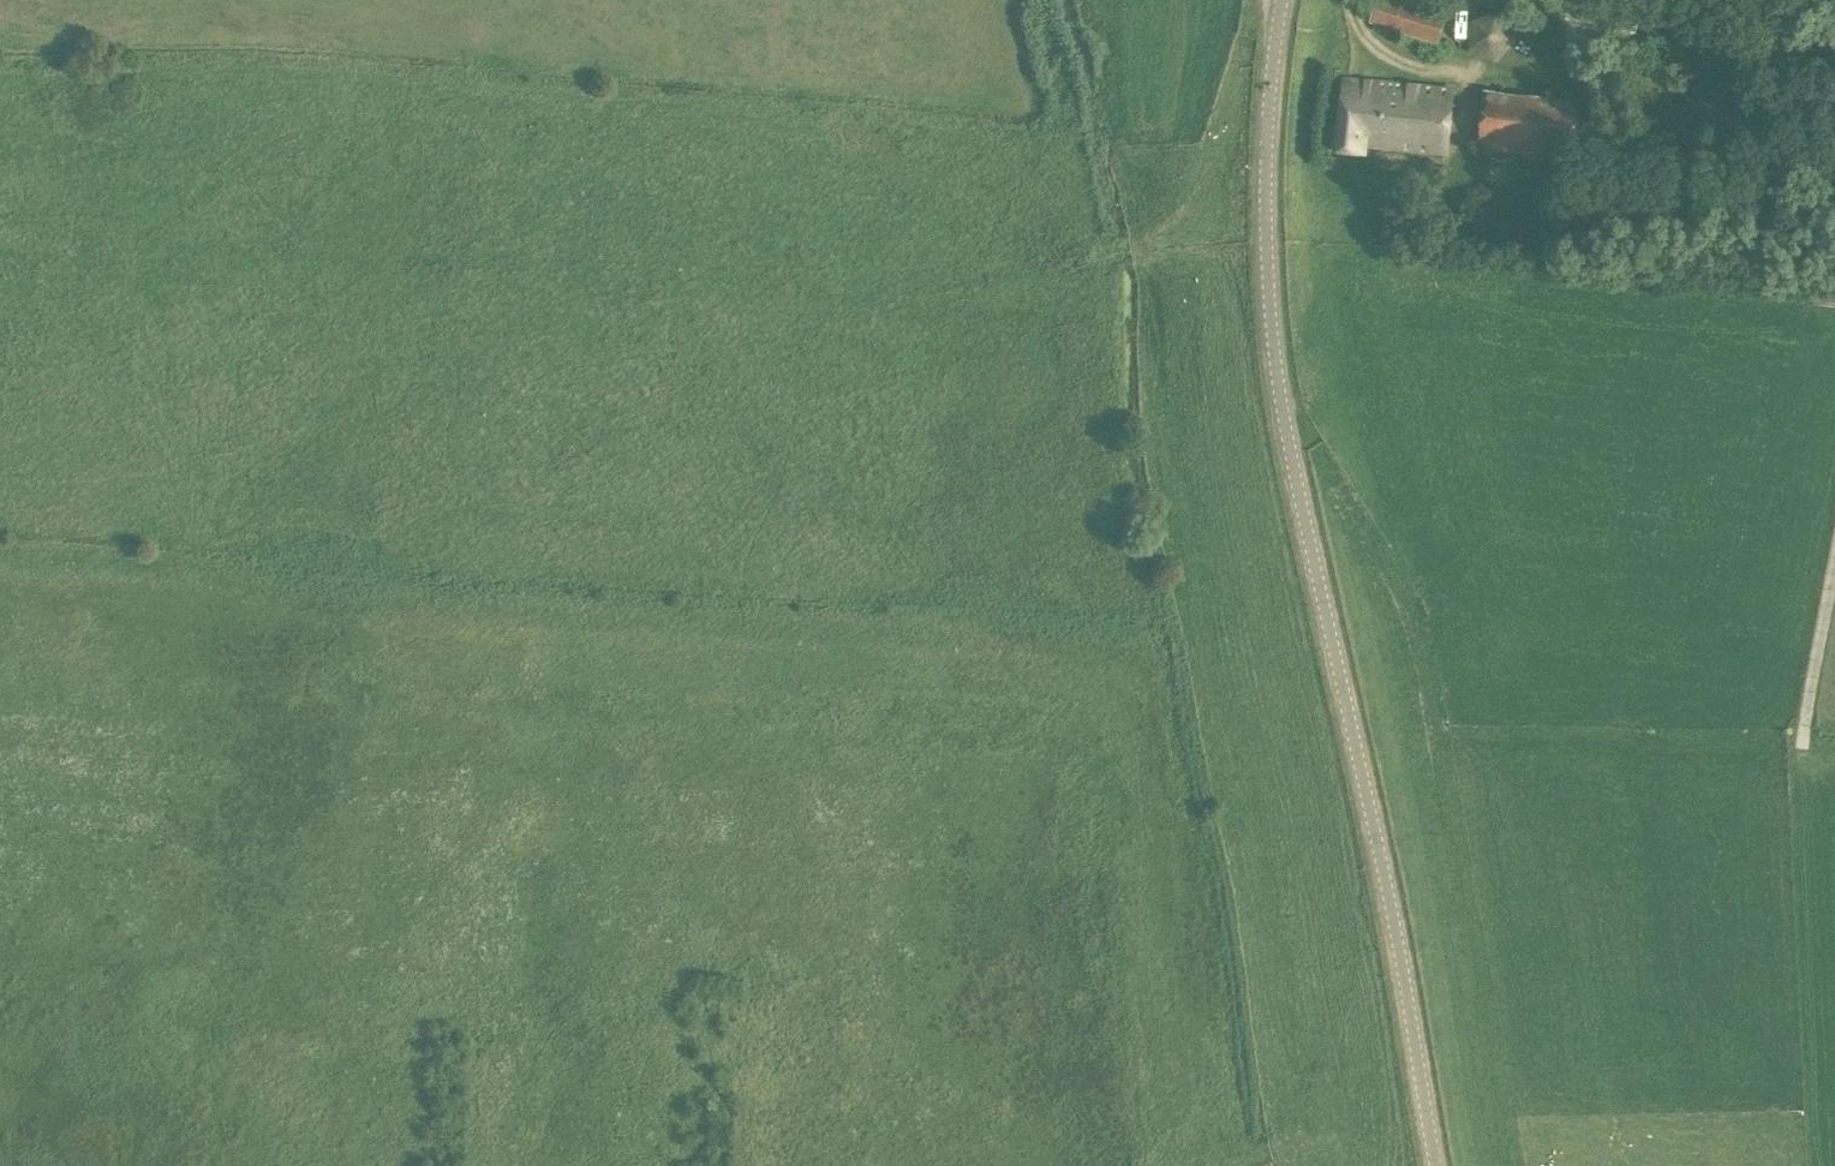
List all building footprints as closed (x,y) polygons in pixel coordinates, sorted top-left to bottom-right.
[(1445,19),(1385,0),(1379,0),(1371,23),(1437,44),(1445,19)] [(1469,51),(1511,58),(1518,17),(1476,9),(1469,51)] [(1449,154),(1455,90),(1345,80),(1339,153),(1367,155),(1368,147),(1449,154)] [(1512,107),(1508,149),(1575,156),(1579,113),(1512,107)]
